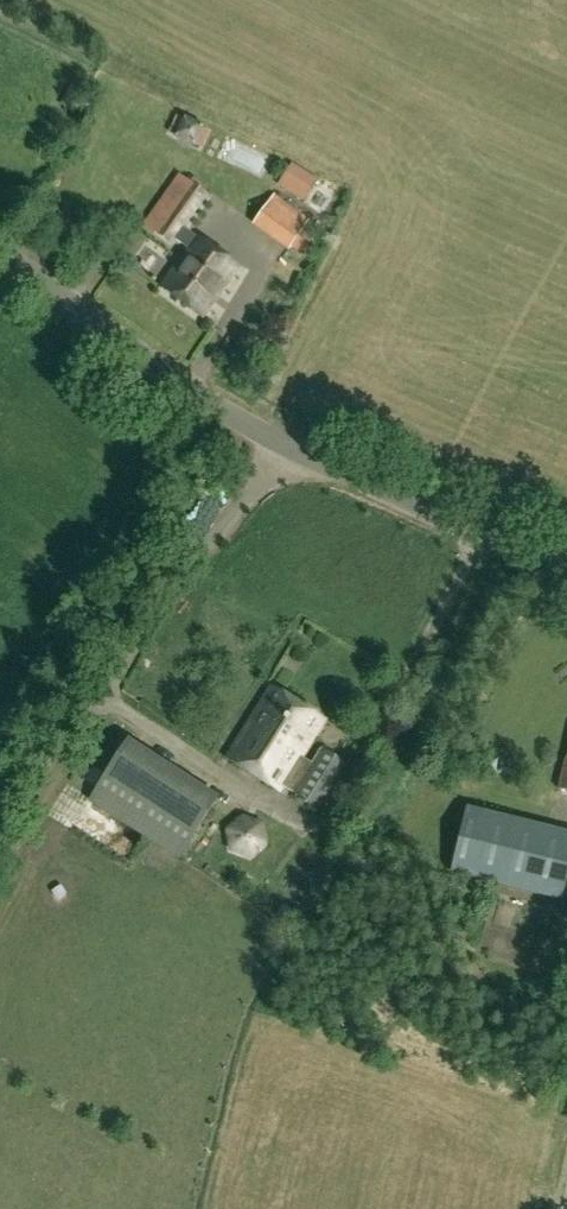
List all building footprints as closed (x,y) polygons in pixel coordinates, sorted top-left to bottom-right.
[(317,182),(291,165),(277,186),(303,203),(317,182)] [(206,196),(204,195),(189,184),(155,231),(173,244),(175,240),(188,250),(197,238),(184,228),(206,196)] [(289,246),(305,225),(270,200),(254,221),(289,246)] [(238,267),(198,237),(197,238),(188,250),(161,287),(201,317),(238,267)] [(301,757),(310,742),(324,719),(272,687),(226,759),(278,792),(282,786),(293,793),(312,764),(301,757)] [(348,766),(322,749),(312,764),(293,793),(321,810),(348,766)] [(104,800),(192,858),(222,812),(134,754),(104,800)] [(468,806),(450,876),(561,901),(566,876),(566,830),(468,806)] [(265,822),(242,813),(223,830),(228,853),(250,862),(269,845),(265,822)]
